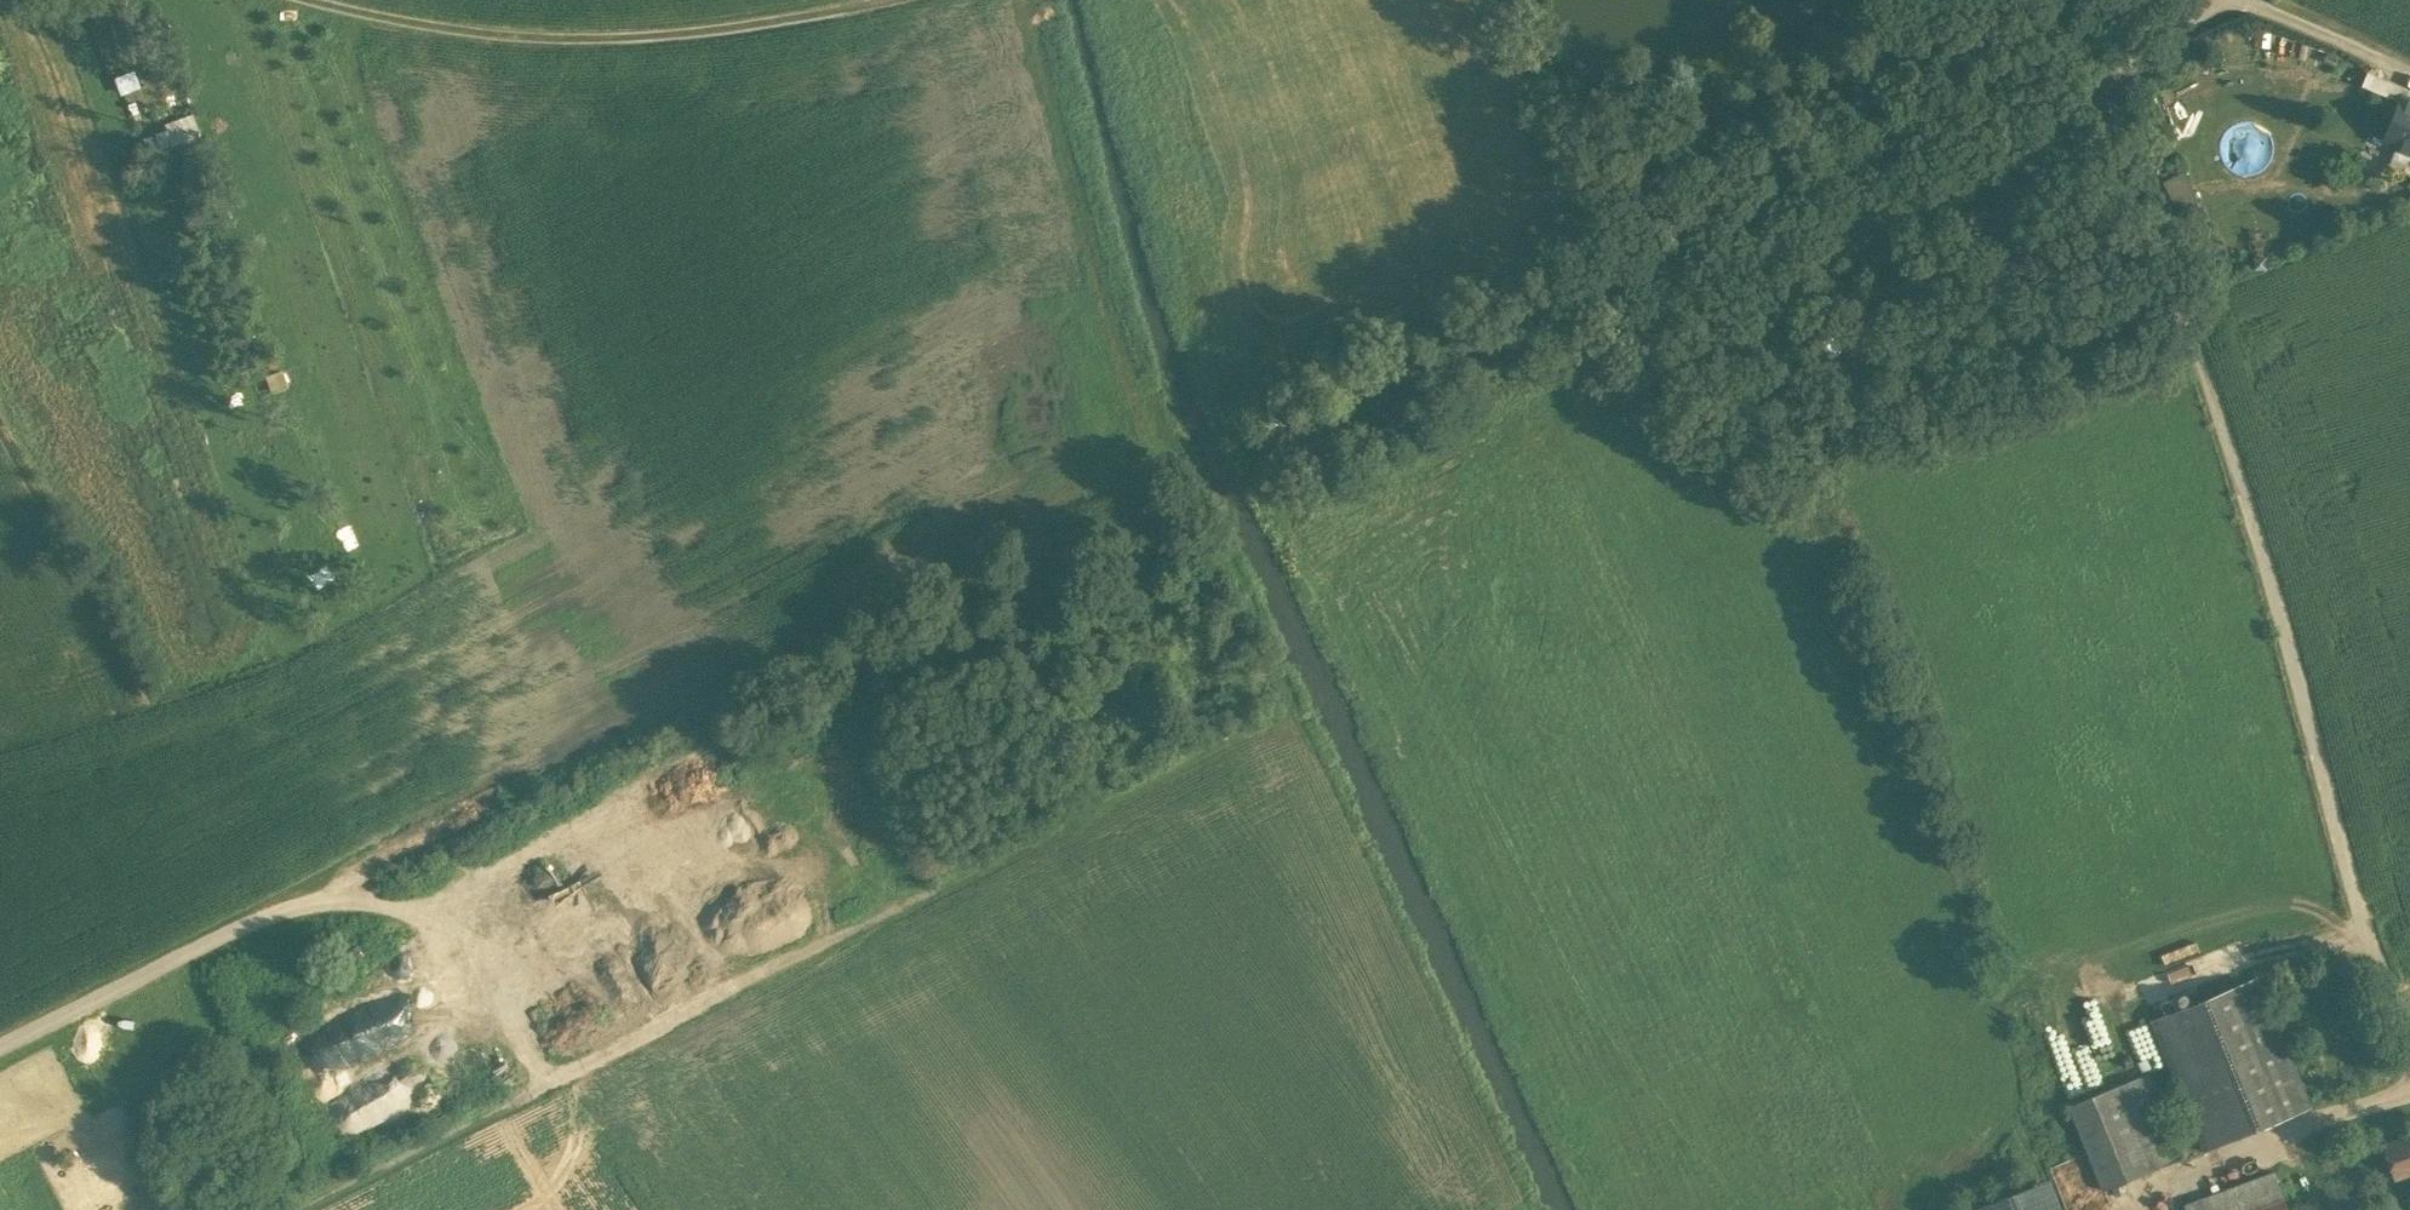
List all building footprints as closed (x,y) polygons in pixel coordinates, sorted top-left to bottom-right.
[(2361,85),(2382,91),(2385,79),(2364,74),(2361,85)] [(2407,94),(2388,137),(2402,144),(2409,147),(2409,96),(2407,94)] [(2402,144),(2393,164),(2409,172),(2409,147),(2402,144)] [(2261,977),(2157,1019),(2207,1145),(2312,1103),(2261,977)] [(373,1022),(313,1057),(324,1075),(384,1041),(373,1022)] [(2152,1072),(2070,1105),(2105,1188),(2186,1155),(2152,1072)] [(2385,1144),(2397,1176),(2409,1171),(2409,1135),(2385,1144)] [(2211,1194),(2217,1209),(2247,1209),(2285,1196),(2276,1171),(2211,1194)] [(2034,1180),(1976,1201),(1979,1209),(2045,1209),(2034,1180)] [(2188,1203),(2191,1209),(2217,1209),(2211,1194),(2188,1203)] [(2285,1196),(2247,1209),(2290,1209),(2285,1196)]
